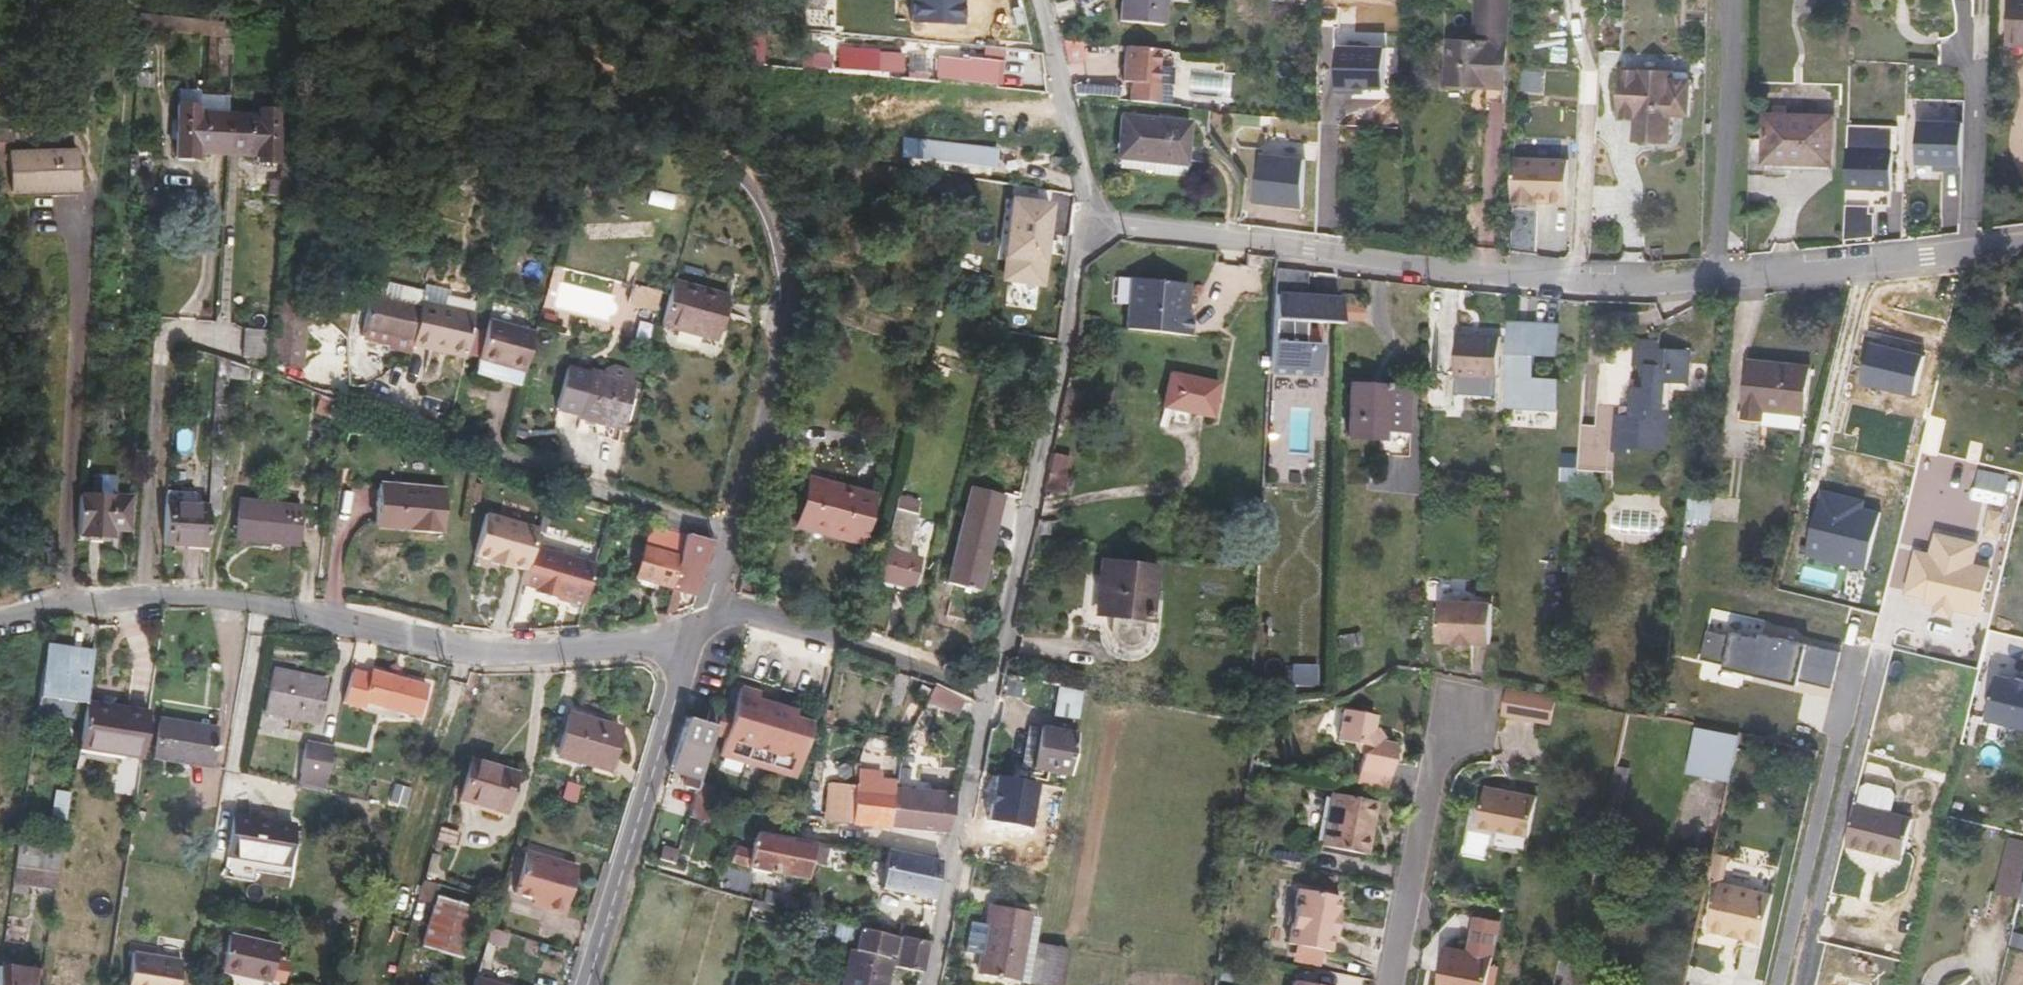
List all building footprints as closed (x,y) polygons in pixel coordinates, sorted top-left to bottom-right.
[(962,0),(907,0),(907,21),(961,25),(962,0)] [(1163,25),(1165,0),(1189,2),(1189,0),(1121,0),(1119,21),(1163,25)] [(1489,43),(1450,41),(1448,84),(1485,86),(1484,99),(1503,100),(1504,86),(1507,43),(1504,43),(1505,33),(1507,33),(1509,0),(1479,0),(1477,32),(1490,33),(1489,43)] [(2022,46),(2022,0),(2011,0),(2010,45),(2022,46)] [(1340,43),(1338,85),(1385,88),(1387,45),(1340,43)] [(1159,50),(1124,47),(1120,83),(1126,84),(1124,101),(1153,104),(1155,84),(1168,86),(1170,68),(1157,67),(1159,50)] [(964,51),(963,59),(1000,62),(1001,50),(988,49),(988,53),(964,51)] [(838,54),(838,73),(900,73),(900,55),(838,54)] [(963,61),(935,59),(934,78),(999,84),(1000,62),(963,59),(963,61)] [(1673,80),(1674,71),(1622,68),(1620,118),(1637,119),(1637,129),(1671,131),(1672,113),(1688,113),(1690,81),(1673,80)] [(1527,75),(1526,96),(1548,96),(1548,75),(1527,75)] [(179,105),(175,158),(196,160),(196,155),(257,157),(256,162),(278,163),(280,109),(259,109),(259,115),(198,113),(199,107),(179,105)] [(1151,163),(1185,167),(1190,123),(1121,115),(1116,159),(1118,159),(1151,163)] [(1765,138),(1751,137),(1751,138),(1750,175),(1764,175),(1764,162),(1833,165),(1834,118),(1767,116),(1765,138)] [(1964,124),(1920,122),(1918,165),(1935,165),(1947,165),(1947,171),(1963,172),(1964,124)] [(0,128),(0,143),(14,142),(14,128),(0,128)] [(901,137),(898,160),(999,172),(1002,148),(901,137)] [(1893,149),(1848,147),(1847,189),(1892,190),(1893,149)] [(9,153),(10,194),(77,192),(76,152),(9,153)] [(420,155),(419,163),(424,165),(422,170),(429,172),(432,159),(420,155)] [(1061,169),(1062,157),(1054,156),(1054,168),(1061,169)] [(1306,160),(1258,156),(1254,204),(1302,208),(1306,160)] [(1567,201),(1568,158),(1515,156),(1513,200),(1537,201),(1537,195),(1548,195),(1547,200),(1567,201)] [(444,159),(438,175),(464,184),(470,167),(444,159)] [(1184,180),(1185,167),(1151,163),(1118,159),(1117,169),(1150,173),(1150,175),(1184,180)] [(285,181),(288,181),(288,179),(290,165),(280,163),(278,181),(285,181)] [(283,197),(285,181),(278,181),(267,179),(266,195),(283,197)] [(1055,202),(1012,196),(1001,280),(1044,286),(1055,202)] [(1845,239),(1874,240),(1875,206),(1870,206),(1870,199),(1846,198),(1845,239)] [(1308,272),(1276,269),(1271,346),(1270,371),(1318,374),(1320,343),(1303,342),(1304,322),(1340,324),(1340,321),(1341,305),(1341,299),(1306,296),(1308,272)] [(357,296),(370,299),(372,296),(420,306),(421,302),(423,291),(377,280),(376,275),(362,271),(357,296)] [(728,296),(672,281),(660,326),(715,341),(728,296)] [(1134,281),(1128,331),(1192,337),(1194,318),(1184,317),(1187,285),(1134,281)] [(410,349),(437,354),(439,349),(464,355),(471,326),(474,312),(444,306),(446,294),(450,295),(451,290),(425,284),(423,291),(421,302),(420,306),(410,349)] [(633,286),(628,305),(654,312),(659,293),(633,286)] [(361,338),(410,350),(410,349),(420,306),(372,296),(370,299),(361,338)] [(1364,306),(1341,305),(1340,321),(1363,321),(1364,306)] [(308,322),(274,319),(272,336),(269,363),(269,366),(303,370),(308,322)] [(1563,322),(1511,319),(1506,404),(1558,407),(1560,377),(1535,375),(1536,350),(1561,352),(1563,322)] [(490,321),(476,375),(520,386),(535,332),(490,321)] [(240,360),(269,363),(272,336),(243,333),(240,360)] [(1500,377),(1502,336),(1459,333),(1457,375),(1500,377)] [(1637,339),(1636,365),(1648,365),(1645,388),(1634,387),(1632,406),(1599,404),(1597,425),(1582,424),(1580,455),(1579,480),(1594,481),(1595,470),(1608,471),(1610,451),(1629,453),(1631,447),(1667,449),(1672,410),(1666,409),(1668,383),(1688,384),(1692,351),(1660,348),(1660,341),(1637,339)] [(1932,356),(1874,344),(1865,380),(1924,392),(1932,356)] [(203,361),(204,353),(177,345),(177,353),(203,361)] [(437,354),(463,359),(464,355),(439,349),(437,354)] [(230,369),(230,366),(230,361),(216,357),(216,365),(230,369)] [(1766,418),(1767,410),(1806,415),(1811,366),(1750,360),(1745,416),(1766,418)] [(226,448),(229,379),(230,369),(216,365),(214,417),(212,447),(208,514),(221,514),(226,448)] [(601,426),(598,440),(617,446),(633,382),(589,370),(588,372),(568,367),(556,410),(577,416),(576,419),(601,426)] [(230,369),(229,379),(246,380),(246,374),(230,369)] [(1169,373),(1162,408),(1210,418),(1219,384),(1169,373)] [(1349,385),(1346,440),(1384,442),(1384,455),(1411,457),(1413,426),(1407,426),(1409,388),(1349,385)] [(1080,393),(1063,389),(1058,414),(1074,418),(1080,393)] [(315,410),(339,422),(340,412),(340,411),(318,400),(315,410)] [(1051,454),(1072,457),(1074,449),(1066,447),(1068,435),(1055,432),(1054,443),(1051,454)] [(1063,495),(1072,457),(1051,454),(1051,455),(1043,492),(1063,495)] [(1579,480),(1580,455),(1566,454),(1564,479),(1579,480)] [(94,497),(80,496),(78,537),(114,538),(114,531),(128,531),(130,499),(114,498),(115,477),(96,475),(94,497)] [(808,480),(805,490),(817,493),(820,483),(808,480)] [(376,523),(407,526),(407,532),(442,535),(447,489),(380,482),(376,523)] [(873,497),(820,483),(817,493),(805,490),(797,525),(861,543),(873,497)] [(942,582),(969,590),(979,553),(986,555),(1002,495),(967,486),(942,582)] [(196,492),(167,491),(166,503),(195,505),(196,492)] [(1689,492),(1687,517),(1711,519),(1713,494),(1689,492)] [(875,579),(910,589),(918,559),(905,555),(919,501),(897,495),(883,549),(875,579)] [(1885,513),(1822,498),(1809,551),(1872,566),(1885,513)] [(239,499),(234,541),(297,547),(301,506),(239,499)] [(208,505),(195,505),(166,503),(163,546),(205,549),(208,505)] [(542,531),(491,515),(478,557),(495,562),(494,564),(512,570),(513,567),(530,572),(537,548),(542,531)] [(1906,597),(1979,615),(1991,568),(1974,564),(1978,544),(1935,533),(1930,553),(1917,551),(1906,597)] [(650,535),(645,550),(680,559),(685,544),(650,535)] [(699,565),(704,567),(712,541),(688,535),(685,544),(680,559),(671,589),(664,613),(675,611),(679,597),(685,598),(689,599),(699,565)] [(597,565),(537,548),(530,572),(526,585),(539,589),(537,593),(556,599),(557,595),(570,598),(586,602),(597,565)] [(635,579),(671,589),(680,559),(645,550),(635,579)] [(977,592),(986,555),(979,553),(969,590),(977,592)] [(1104,564),(1098,613),(1114,615),(1113,626),(1113,636),(1115,640),(1119,644),(1128,645),(1136,643),(1140,640),(1143,619),(1147,619),(1154,570),(1104,564)] [(1492,643),(1495,602),(1442,599),(1440,640),(1457,641),(1457,645),(1474,646),(1475,642),(1492,643)] [(1712,610),(1701,663),(1832,692),(1842,651),(1766,633),(1769,622),(1712,610)] [(1337,637),(1338,649),(1361,645),(1359,633),(1337,637)] [(58,651),(45,649),(38,696),(85,703),(85,701),(92,655),(89,655),(89,660),(57,655),(58,651)] [(89,655),(58,651),(57,655),(89,660),(89,655)] [(273,668),(264,714),(317,725),(327,678),(273,668)] [(365,703),(398,712),(418,717),(427,686),(371,671),(370,673),(354,669),(344,704),(363,709),(365,703)] [(1989,714),(2022,723),(2022,674),(2018,673),(2017,676),(1999,672),(1989,714)] [(1021,695),(1025,681),(1005,677),(1001,691),(1021,695)] [(927,700),(954,714),(965,697),(936,684),(927,700)] [(755,706),(757,698),(759,692),(740,685),(733,710),(724,737),(719,757),(793,779),(811,723),(795,718),(755,706)] [(1499,714),(1552,727),(1558,699),(1504,686),(1499,714)] [(1076,718),(1082,692),(1058,687),(1053,714),(1076,718)] [(1678,692),(1666,689),(1663,706),(1676,706),(1678,692)] [(36,713),(82,721),(85,703),(38,696),(36,713)] [(797,710),(757,698),(755,706),(795,718),(797,710)] [(711,700),(704,723),(715,726),(720,707),(722,703),(711,700)] [(77,749),(140,759),(147,711),(85,701),(85,703),(82,721),(77,749)] [(396,721),(398,712),(365,703),(363,709),(362,712),(396,721)] [(713,733),(724,737),(733,710),(720,707),(715,726),(713,733)] [(1341,710),(1335,741),(1351,744),(1358,755),(1355,770),(1352,785),(1383,791),(1386,776),(1392,745),(1376,742),(1369,732),(1372,716),(1341,710)] [(569,712),(555,756),(607,771),(620,727),(569,712)] [(158,715),(152,756),(211,765),(217,724),(158,715)] [(678,743),(707,751),(713,733),(715,726),(704,723),(685,717),(678,743)] [(1021,767),(1032,769),(1039,729),(1028,728),(1021,767)] [(1039,729),(1032,769),(1065,775),(1072,735),(1039,729)] [(1689,772),(1731,781),(1741,737),(1700,729),(1689,772)] [(827,784),(823,820),(844,824),(873,827),(888,828),(894,787),(895,780),(879,778),(882,750),(884,738),(868,736),(864,743),(863,750),(859,750),(855,786),(827,784)] [(681,786),(695,791),(707,751),(678,743),(671,764),(686,770),(681,786)] [(913,766),(913,762),(917,746),(903,743),(898,763),(910,765),(913,766)] [(299,774),(327,780),(332,756),(333,750),(305,744),(299,774)] [(472,758),(459,799),(504,814),(517,772),(472,758)] [(960,770),(913,762),(913,766),(910,765),(907,789),(955,793),(957,783),(960,770)] [(1631,769),(1617,766),(1604,833),(1617,835),(1631,769)] [(994,819),(1028,825),(1036,783),(1003,776),(994,819)] [(1864,785),(1859,805),(1857,804),(1848,844),(1904,857),(1914,818),(1893,813),(1898,793),(1895,785),(1871,780),(1864,785)] [(580,786),(567,782),(561,799),(575,803),(580,786)] [(955,793),(907,789),(894,787),(888,828),(946,834),(950,816),(955,793)] [(1530,837),(1538,798),(1486,788),(1478,827),(1530,837)] [(707,822),(714,801),(694,794),(688,816),(707,822)] [(1363,855),(1373,802),(1329,794),(1319,846),(1363,855)] [(236,813),(227,867),(291,878),(294,868),(287,866),(293,824),(236,813)] [(457,832),(439,827),(435,840),(453,844),(457,832)] [(748,869),(806,882),(811,864),(816,843),(795,839),(756,832),(751,851),(736,847),(731,863),(748,869)] [(2022,899),(2022,897),(2022,895),(2022,840),(2010,836),(1996,891),(2022,899)] [(61,850),(18,842),(17,848),(16,855),(14,864),(58,870),(61,850)] [(830,844),(816,843),(811,864),(824,866),(830,844)] [(660,858),(675,863),(679,849),(664,845),(660,858)] [(879,890),(932,901),(933,898),(939,860),(888,849),(879,890)] [(1278,849),(1275,865),(1301,870),(1304,854),(1278,849)] [(514,892),(535,898),(545,901),(544,905),(563,912),(577,867),(526,851),(514,892)] [(440,856),(431,853),(424,875),(424,876),(432,879),(440,856)] [(12,883),(55,890),(58,870),(14,864),(12,883)] [(417,898),(434,903),(437,895),(439,895),(441,884),(423,879),(417,898)] [(1773,895),(1720,883),(1708,932),(1762,944),(1773,895)] [(1296,889),(1285,944),(1327,952),(1330,936),(1332,937),(1337,914),(1334,913),(1337,897),(1296,889)] [(765,891),(761,903),(798,912),(801,900),(765,891)] [(437,895),(434,903),(422,946),(462,959),(477,907),(439,895),(437,895)] [(975,975),(1019,983),(1031,916),(1031,914),(987,906),(975,975)] [(1019,983),(1028,984),(1028,983),(1036,943),(1041,919),(1031,916),(1019,983)] [(1445,947),(1438,984),(1486,984),(1498,921),(1473,916),(1466,951),(1445,947)] [(893,936),(898,937),(914,940),(918,926),(899,922),(893,935),(893,936)] [(883,962),(887,953),(863,946),(866,929),(859,927),(853,954),(883,962)] [(914,940),(898,937),(893,936),(871,930),(866,929),(863,946),(887,953),(895,955),(893,967),(921,973),(927,943),(914,940)] [(2022,950),(2022,934),(2014,932),(2011,947),(2022,950)] [(278,943),(229,933),(222,972),(271,982),(278,943)] [(1583,939),(1565,935),(1555,984),(1574,984),(1583,939)] [(183,955),(185,939),(159,936),(158,945),(133,942),(132,948),(183,955)] [(1036,943),(1028,983),(1039,984),(1060,984),(1068,949),(1036,943)] [(840,984),(883,984),(888,963),(883,962),(853,954),(848,953),(840,984)] [(182,961),(134,954),(129,984),(178,984),(182,961)] [(43,968),(0,964),(0,984),(40,984),(43,968)] [(1236,967),(1222,965),(1219,980),(1233,982),(1236,967)] [(475,976),(472,984),(505,984),(475,976)]
